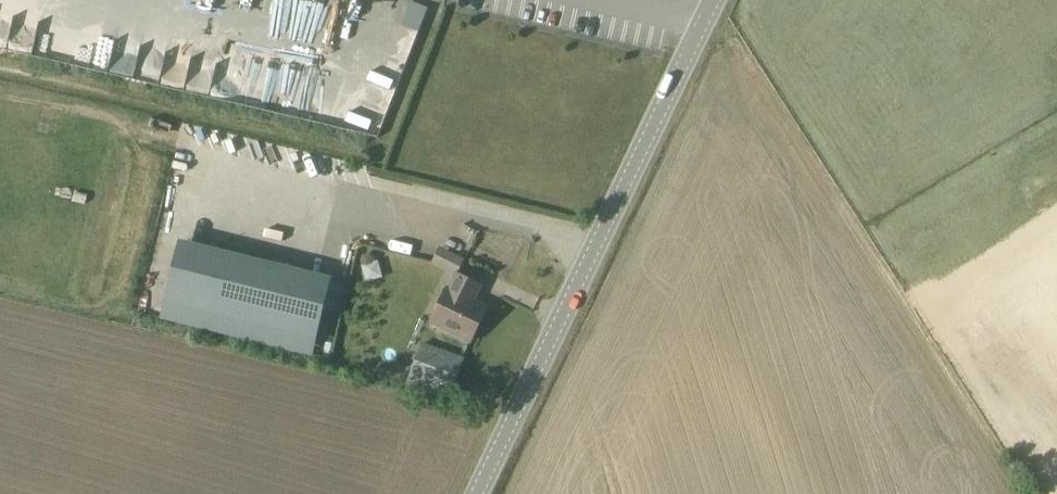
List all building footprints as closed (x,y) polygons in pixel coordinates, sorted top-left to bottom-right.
[(345,203),(324,273),(345,279),(344,280),(387,293),(404,235),(375,226),(376,223),(364,220),(367,209),(345,203)] [(1013,248),(1028,239),(1021,229),(1007,239),(1013,248)] [(319,292),(219,269),(206,322),(308,345),(319,292)] [(481,286),(457,274),(449,290),(447,289),(431,322),(471,342),(487,308),(473,301),(481,286)] [(422,344),(406,388),(428,396),(431,388),(450,395),(463,359),(422,344)]
